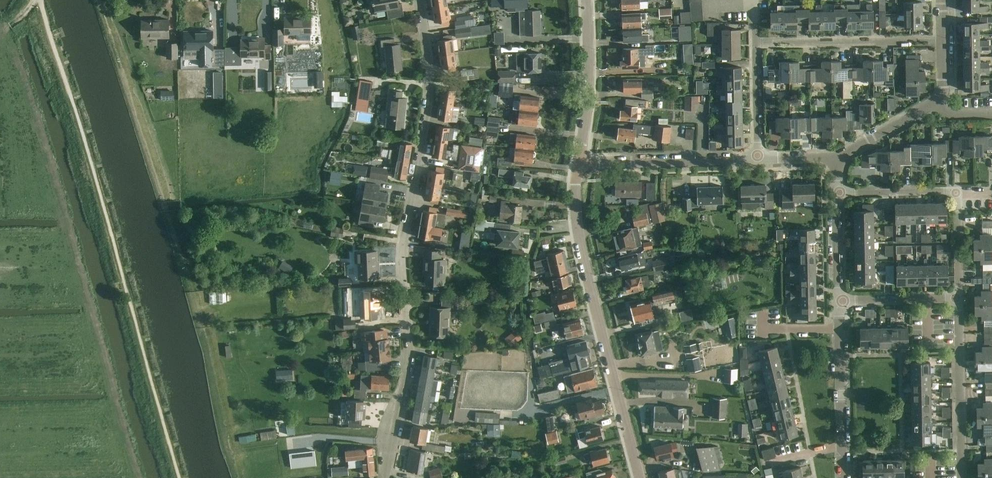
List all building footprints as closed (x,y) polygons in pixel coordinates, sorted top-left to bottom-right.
[(388,18),(404,15),(402,3),(399,4),(398,0),(374,0),(376,11),(387,9),(388,18)] [(433,8),(447,6),(446,0),(432,0),(433,8)] [(492,7),(504,6),(504,7),(515,7),(516,11),(520,11),(528,10),(528,7),(527,0),(491,0),(492,7)] [(621,2),(620,4),(620,6),(622,7),(622,9),(640,8),(640,1),(648,1),(648,0),(621,0),(621,2)] [(904,14),(922,14),(922,2),(911,2),(910,0),(895,0),(895,2),(897,2),(897,14),(904,14)] [(988,11),(988,6),(979,6),(979,0),(963,0),(963,11),(988,11)] [(860,22),(860,28),(872,27),(873,3),(866,4),(866,10),(860,10),(860,22)] [(803,5),(803,21),(809,21),(809,28),(822,28),(822,22),(822,11),(821,4),(816,4),(816,11),(810,11),(810,9),(809,9),(809,4),(803,5)] [(822,22),(822,28),(835,28),(835,21),(841,21),(841,4),(834,4),(834,8),(834,11),(822,11),(822,22)] [(841,4),(841,21),(847,21),(847,28),(860,28),(860,22),(860,10),(848,10),(848,8),(847,8),(847,4),(841,4)] [(771,29),(784,29),(784,22),(784,11),(784,5),(777,5),(777,11),(771,11),(771,29)] [(796,11),(784,11),(784,22),(784,29),(797,29),(797,21),(803,21),(803,5),(796,5),(796,9),(796,11)] [(442,25),(450,23),(447,6),(433,8),(435,22),(441,21),(442,25)] [(528,10),(520,11),(520,18),(520,28),(525,28),(526,34),(541,33),(540,10),(528,10)] [(691,11),(680,12),(680,15),(681,23),(691,23),(691,22),(691,20),(691,15),(691,11)] [(623,26),(623,28),(642,27),(641,19),(647,19),(647,12),(622,13),(622,21),(621,22),(621,25),(622,26),(623,26)] [(904,14),(904,21),(902,21),(898,23),(899,27),(922,26),(922,21),(925,21),(925,15),(922,15),(922,14),(904,14)] [(274,29),(273,29),(273,45),(283,45),(283,35),(297,34),(297,40),(311,39),(311,38),(311,34),(311,33),(311,16),(285,16),(285,29),(283,29),(281,29),(274,29)] [(345,16),(343,17),(345,26),(355,24),(354,22),(354,21),(353,20),(352,18),(350,17),(349,16),(346,16),(345,16)] [(457,21),(455,21),(455,22),(456,28),(455,28),(455,29),(464,27),(466,27),(467,27),(467,26),(475,25),(475,22),(474,18),(465,20),(458,21),(457,21)] [(142,38),(169,37),(169,19),(142,20),(142,38)] [(722,34),(722,43),(740,43),(740,29),(722,29),(722,31),(720,31),(719,22),(707,23),(707,35),(720,35),(720,34),(722,34)] [(977,23),(963,23),(963,34),(979,34),(979,28),(988,27),(988,23),(977,23)] [(353,40),(364,37),(361,25),(351,27),(353,40)] [(691,26),(679,26),(679,40),(691,40),(691,26)] [(456,37),(472,35),(471,27),(467,27),(455,29),(456,37)] [(642,34),(642,27),(623,28),(623,29),(621,30),(621,33),(623,34),(623,42),(642,41),(648,41),(648,34),(642,34)] [(205,31),(184,31),(185,49),(200,49),(200,66),(212,66),(212,65),(220,65),(225,65),(226,65),(225,52),(225,48),(219,48),(213,48),(213,31),(205,31)] [(504,32),(494,32),(494,44),(504,44),(504,32)] [(979,34),(963,34),(963,35),(963,46),(981,45),(989,45),(989,40),(979,41),(979,34)] [(438,40),(440,54),(442,54),(455,52),(453,38),(453,39),(452,35),(444,36),(444,40),(438,40)] [(241,47),(225,47),(225,48),(225,52),(226,65),(242,65),(241,56),(265,56),(265,58),(271,58),(270,45),(264,45),(264,39),(258,39),(241,39),(241,47)] [(388,70),(403,69),(400,44),(395,44),(394,39),(381,40),(382,46),(385,46),(388,70)] [(168,58),(177,57),(177,43),(167,43),(168,58)] [(692,43),(683,44),(684,64),(685,64),(693,63),(693,57),(693,53),(692,45),(692,43)] [(740,43),(722,43),(722,58),(727,58),(728,58),(740,57),(740,43)] [(639,67),(639,66),(645,66),(645,55),(654,54),(654,44),(646,44),(646,48),(623,48),(624,59),(622,60),(622,67),(623,68),(639,67)] [(981,45),(963,46),(963,56),(980,56),(979,50),(989,49),(989,45),(981,45)] [(457,66),(455,52),(442,54),(440,54),(442,68),(448,67),(449,71),(456,70),(456,66),(457,66)] [(541,53),(516,53),(517,71),(531,71),(531,72),(535,72),(535,71),(541,71),(541,53)] [(980,56),(963,56),(963,57),(964,67),(989,67),(989,63),(980,63),(980,56)] [(906,59),(906,60),(906,67),(906,81),(913,81),(925,81),(925,71),(918,71),(918,67),(919,67),(921,66),(921,60),(918,60),(918,59),(906,59)] [(859,64),(852,64),(852,76),(852,77),(852,79),(873,79),(873,71),(873,60),(863,61),(863,66),(859,66),(859,64)] [(882,60),(873,60),(873,71),(873,79),(885,79),(886,79),(886,83),(886,86),(888,85),(894,85),(894,81),(894,75),(894,63),(887,63),(887,67),(882,67),(882,60)] [(722,73),(722,78),(742,78),(741,67),(723,67),(722,61),(702,61),(694,62),(695,66),(703,66),(703,68),(716,68),(716,73),(722,73)] [(817,65),(810,65),(810,68),(810,80),(817,80),(831,80),(831,61),(822,61),(822,67),(817,67),(817,65)] [(840,61),(831,61),(831,80),(852,79),(852,77),(852,76),(852,64),(845,64),(845,66),(841,66),(840,61)] [(768,65),(763,65),(763,74),(763,76),(769,76),(769,81),(789,80),(789,75),(789,62),(780,62),(780,69),(776,69),(775,66),(768,65)] [(799,62),(789,62),(789,75),(789,80),(804,80),(810,80),(810,68),(810,65),(804,65),(804,68),(799,68),(799,62)] [(989,67),(964,67),(964,68),(964,79),(980,78),(980,72),(989,72),(989,67)] [(478,68),(461,70),(462,79),(479,77),(478,68)] [(498,71),(498,81),(514,81),(514,71),(498,71)] [(224,75),(216,75),(217,97),(225,97),(224,75)] [(623,78),(623,80),(622,81),(622,84),(623,86),(623,93),(641,92),(641,98),(654,98),(653,87),(642,87),(642,78),(623,78)] [(722,85),(716,85),(716,89),(742,89),(742,78),(727,78),(722,78),(722,85)] [(964,90),(989,89),(989,84),(980,85),(980,78),(964,79),(964,90)] [(357,103),(357,104),(369,106),(369,104),(373,82),(360,80),(357,103)] [(925,90),(925,81),(906,81),(907,95),(918,95),(919,90),(925,90)] [(499,85),(498,96),(512,97),(514,87),(513,86),(499,85)] [(442,97),(441,103),(453,105),(454,105),(455,97),(460,97),(461,90),(456,90),(455,89),(450,89),(443,88),(442,97)] [(742,89),(716,89),(716,95),(725,94),(725,100),(742,100),(742,89)] [(173,90),(161,90),(161,100),(174,99),(173,90)] [(404,128),(407,99),(403,99),(403,92),(391,90),(389,102),(391,102),(390,111),(387,111),(386,126),(404,128)] [(340,91),(332,91),(332,107),(342,107),(342,101),(347,101),(348,101),(348,100),(348,96),(347,96),(340,96),(340,91)] [(490,94),(489,106),(496,107),(497,95),(490,94)] [(514,99),(513,109),(519,110),(538,112),(539,112),(539,110),(540,110),(540,107),(539,106),(540,98),(521,96),(521,95),(515,95),(514,99)] [(698,110),(698,95),(685,95),(684,110),(698,110)] [(620,119),(637,120),(638,107),(646,108),(646,100),(626,99),(625,110),(621,110),(620,119)] [(859,113),(853,113),(853,120),(853,129),(860,128),(860,122),(875,121),(874,104),(864,104),(864,99),(853,99),(853,104),(859,104),(859,113)] [(716,107),(717,111),(742,111),(742,100),(725,100),(725,107),(716,107)] [(458,121),(459,112),(460,106),(454,105),(453,105),(441,103),(439,119),(458,121)] [(537,125),(538,118),(539,117),(539,114),(538,113),(539,112),(538,112),(519,110),(519,117),(512,116),(512,123),(537,125)] [(742,122),(742,111),(716,111),(717,117),(726,117),(726,122),(742,122)] [(790,118),(790,137),(799,136),(799,131),(804,131),(804,133),(811,133),(810,118),(810,115),(804,115),(804,118),(790,118)] [(488,116),(486,127),(499,128),(501,117),(488,116)] [(818,121),(810,121),(811,132),(811,133),(818,133),(818,130),(819,130),(823,130),(823,136),(832,135),(832,128),(832,117),(818,117),(818,121)] [(846,117),(832,117),(832,128),(832,135),(841,135),(841,129),(846,129),(846,132),(853,132),(853,129),(853,120),(846,120),(846,117)] [(781,137),(790,137),(790,118),(776,118),(776,121),(769,121),(769,133),(776,133),(776,130),(781,130),(781,137)] [(717,129),(717,133),(743,133),(742,122),(726,122),(726,129),(717,129)] [(618,138),(635,140),(636,133),(639,133),(639,132),(653,133),(654,126),(634,123),(633,129),(619,127),(618,138)] [(669,141),(671,126),(655,124),(654,139),(669,141)] [(438,125),(435,141),(448,143),(449,138),(453,139),(457,139),(457,136),(458,131),(454,129),(454,128),(451,127),(442,126),(438,125)] [(486,128),(486,135),(499,136),(499,128),(486,127),(486,128)] [(685,138),(694,139),(694,129),(686,128),(685,138)] [(517,140),(516,147),(535,150),(535,148),(536,147),(536,145),(535,144),(536,136),(511,133),(510,139),(517,140)] [(726,138),(726,144),(743,143),(743,133),(717,133),(717,139),(726,138)] [(389,138),(379,136),(378,140),(377,145),(388,147),(389,138)] [(959,139),(953,139),(953,140),(953,152),(960,152),(960,150),(964,150),(964,155),(974,155),(973,136),(959,136),(959,139)] [(973,136),(974,155),(983,155),(983,148),(988,148),(991,148),(991,136),(988,136),(973,136)] [(470,137),(469,144),(483,146),(483,139),(470,137)] [(946,143),(932,144),(932,162),(941,162),(942,156),(946,155),(946,152),(952,152),(953,152),(953,140),(952,140),(946,140),(946,143)] [(453,150),(447,150),(448,143),(435,141),(433,156),(460,160),(459,168),(479,171),(483,147),(462,144),(462,145),(454,144),(453,150)] [(388,157),(388,158),(398,159),(409,161),(412,144),(401,142),(400,145),(397,145),(396,150),(390,149),(388,157)] [(911,161),(918,161),(918,157),(923,157),(923,162),(924,162),(924,165),(931,165),(931,162),(932,162),(932,144),(911,144),(911,147),(911,161)] [(508,154),(508,158),(498,157),(497,164),(511,166),(512,161),(533,164),(534,155),(535,155),(535,152),(534,151),(535,150),(516,147),(515,155),(508,154)] [(890,151),(890,169),(900,169),(900,164),(911,164),(911,161),(911,147),(905,147),(905,151),(890,151)] [(881,169),(890,169),(890,151),(877,151),(862,157),(862,166),(876,167),(876,163),(881,163),(881,169)] [(406,179),(409,161),(398,159),(396,168),(392,167),(391,173),(395,174),(395,177),(406,179)] [(354,164),(353,173),(366,176),(368,166),(354,164)] [(389,168),(372,166),(370,177),(387,180),(389,168)] [(429,170),(427,184),(443,186),(445,173),(444,172),(445,169),(445,167),(437,166),(437,167),(436,171),(429,170)] [(530,186),(530,181),(532,181),(532,177),(531,176),(531,175),(523,175),(524,172),(500,169),(499,176),(514,178),(513,184),(530,186)] [(479,173),(472,172),(470,180),(478,181),(479,173)] [(640,196),(640,182),(616,182),(616,196),(640,196)] [(366,183),(363,203),(386,207),(388,193),(379,191),(380,185),(366,183)] [(794,201),(815,200),(814,183),(793,184),(793,190),(783,190),(784,208),(794,208),(794,201)] [(439,203),(439,202),(440,199),(443,186),(427,184),(425,197),(431,198),(431,202),(439,203)] [(741,185),(742,201),(742,206),(745,207),(748,209),(752,209),(753,208),(756,207),(759,206),(759,200),(765,200),(766,208),(773,208),(773,193),(766,193),(765,185),(741,185)] [(691,197),(682,197),(682,198),(683,198),(683,209),(683,210),(692,209),(691,209),(691,206),(698,206),(698,204),(723,203),(723,186),(722,186),(697,187),(697,199),(691,199),(691,198),(691,197)] [(501,200),(499,220),(507,222),(508,220),(509,221),(509,220),(518,221),(518,224),(520,225),(522,205),(510,204),(510,201),(501,200)] [(639,205),(640,212),(632,214),(635,226),(649,223),(649,222),(653,221),(653,223),(665,220),(661,202),(652,204),(652,202),(639,205)] [(383,221),(386,207),(363,203),(359,223),(373,226),(374,219),(383,221)] [(915,203),(906,204),(906,222),(906,223),(906,225),(909,225),(909,223),(909,222),(916,222),(916,203),(915,203)] [(916,203),(916,222),(916,223),(916,225),(919,224),(919,222),(926,222),(926,203),(916,203)] [(936,203),(926,203),(926,222),(926,224),(929,224),(929,222),(936,222),(936,203)] [(946,203),(936,203),(936,222),(936,224),(939,224),(939,222),(947,222),(946,203)] [(855,211),(855,221),(874,221),(876,221),(876,218),(873,218),(873,204),(863,204),(863,211),(855,211)] [(905,204),(896,204),(896,223),(906,222),(906,204),(905,204)] [(423,210),(421,223),(435,226),(436,225),(444,227),(446,214),(438,212),(437,212),(438,208),(438,207),(430,206),(430,207),(429,211),(423,210)] [(448,208),(446,214),(467,218),(468,212),(468,211),(462,210),(450,208),(448,208)] [(885,221),(893,221),(892,208),(884,208),(885,221)] [(974,239),(974,248),(974,249),(991,248),(991,233),(991,227),(991,220),(982,220),(982,227),(982,234),(980,234),(980,239),(974,239)] [(855,221),(855,231),(874,231),(876,231),(876,228),(874,228),(874,221),(855,221)] [(495,234),(494,239),(496,241),(496,245),(519,247),(519,245),(521,244),(521,239),(520,238),(520,231),(512,230),(510,228),(511,224),(496,222),(495,227),(495,230),(497,230),(497,233),(495,234)] [(421,223),(419,237),(425,238),(424,242),(432,244),(433,239),(433,240),(434,238),(441,239),(442,227),(435,226),(421,223)] [(343,238),(344,228),(333,226),(331,236),(343,238)] [(632,228),(613,232),(618,251),(631,248),(632,250),(637,249),(636,247),(637,247),(637,246),(642,245),(638,227),(632,228)] [(798,229),(788,229),(788,234),(798,234),(798,240),(815,240),(815,229),(798,229)] [(460,244),(459,249),(469,251),(471,238),(471,233),(462,231),(460,244)] [(855,231),(855,241),(874,241),(876,241),(876,238),(874,238),(874,231),(855,231)] [(896,242),(897,242),(898,243),(906,242),(906,234),(906,236),(901,236),(901,237),(896,237),(896,242)] [(799,246),(790,246),(790,252),(799,251),(802,251),(804,251),(805,251),(815,251),(815,241),(815,240),(798,240),(798,241),(799,246)] [(652,241),(643,243),(644,249),(653,248),(653,243),(652,241)] [(855,241),(855,251),(875,251),(876,251),(876,248),(875,248),(874,241),(855,241)] [(951,252),(951,244),(937,245),(937,253),(951,252)] [(897,254),(902,253),(906,253),(906,245),(896,246),(897,254)] [(974,249),(974,258),(981,258),(981,263),(983,263),(983,269),(991,269),(991,248),(974,249)] [(535,261),(534,261),(535,264),(536,267),(567,260),(564,250),(547,254),(548,258),(535,261)] [(360,278),(379,278),(379,268),(377,268),(376,251),(356,252),(356,263),(359,263),(360,278)] [(424,267),(424,274),(427,274),(426,283),(442,284),(444,284),(444,283),(445,261),(445,259),(442,259),(440,259),(441,251),(425,251),(424,258),(424,267)] [(620,258),(617,259),(618,265),(621,264),(622,270),(640,266),(645,265),(644,265),(646,264),(643,251),(637,253),(619,257),(620,258)] [(799,251),(790,252),(790,256),(799,256),(799,262),(815,262),(815,253),(815,252),(815,251),(805,251),(804,251),(802,251),(799,251)] [(855,251),(855,261),(875,261),(877,261),(877,258),(875,258),(875,251),(855,251)] [(668,257),(652,260),(654,271),(671,268),(670,267),(669,257),(668,258),(668,257)] [(924,264),(917,265),(918,284),(927,284),(927,264),(927,259),(924,259),(924,263),(924,264)] [(941,259),(937,259),(937,262),(937,283),(948,283),(948,280),(948,275),(947,264),(944,264),(941,264),(941,259)] [(283,260),(278,267),(289,273),(293,266),(283,260)] [(536,267),(535,267),(536,273),(546,271),(550,270),(552,275),(569,271),(567,261),(567,260),(536,267)] [(855,261),(856,271),(875,271),(877,271),(877,268),(875,268),(875,261),(855,261)] [(799,268),(790,268),(790,274),(799,273),(815,273),(815,262),(799,262),(799,263),(799,268)] [(927,264),(927,284),(937,283),(937,262),(934,262),(934,264),(927,264)] [(897,265),(897,284),(907,284),(907,265),(907,263),(904,263),(904,265),(897,265)] [(914,265),(907,265),(907,272),(907,284),(917,284),(918,284),(917,265),(917,263),(914,263),(914,265)] [(669,268),(664,269),(665,279),(668,278),(673,277),(671,268),(669,268)] [(664,269),(653,271),(655,282),(666,280),(665,279),(664,269)] [(872,286),(872,282),(875,282),(875,281),(877,281),(877,278),(875,278),(875,271),(856,271),(856,281),(863,281),(863,286),(872,286)] [(894,283),(894,275),(894,271),(886,271),(878,271),(880,274),(886,273),(886,284),(894,283)] [(554,288),(571,284),(570,281),(571,279),(570,276),(569,275),(569,273),(552,277),(554,288)] [(799,273),(790,274),(790,278),(799,278),(799,284),(801,284),(806,284),(816,284),(815,273),(799,273)] [(627,283),(625,285),(627,291),(629,292),(644,289),(644,287),(650,285),(648,274),(626,280),(627,283)] [(975,304),(991,304),(991,276),(983,276),(983,283),(984,290),(981,290),(981,295),(975,295),(975,304)] [(790,284),(785,284),(785,296),(791,296),(816,295),(816,285),(816,284),(806,284),(801,284),(799,284),(799,285),(799,290),(790,291),(790,284)] [(653,299),(630,305),(632,314),(631,317),(632,320),(634,321),(635,323),(655,317),(651,303),(654,303),(676,298),(673,289),(652,294),(653,299)] [(365,291),(365,290),(363,290),(363,292),(364,319),(378,318),(378,309),(381,309),(380,290),(365,291)] [(577,305),(576,303),(578,301),(577,298),(575,297),(573,291),(562,294),(562,293),(551,296),(553,303),(558,302),(560,309),(577,305)] [(799,300),(799,306),(816,306),(816,295),(791,296),(791,300),(799,300)] [(457,311),(458,302),(442,301),(442,308),(431,307),(430,335),(448,335),(449,311),(457,311)] [(984,319),(984,325),(984,332),(991,332),(991,304),(975,304),(975,314),(982,314),(982,319),(984,319)] [(816,317),(816,306),(799,306),(800,312),(792,313),(792,318),(798,317),(798,322),(808,321),(808,317),(816,317)] [(545,311),(533,314),(535,323),(547,320),(551,319),(555,318),(553,313),(553,311),(545,313),(545,311)] [(734,317),(724,319),(728,337),(738,335),(734,317)] [(336,320),(337,328),(356,327),(355,319),(336,320)] [(556,319),(545,322),(547,328),(558,326),(556,319)] [(559,327),(558,330),(561,339),(566,338),(584,334),(584,332),(585,332),(584,327),(582,327),(580,319),(563,323),(563,326),(559,327)] [(860,329),(856,329),(857,341),(861,341),(861,347),(871,347),(870,328),(870,323),(868,323),(868,328),(860,328),(860,329)] [(871,328),(870,328),(871,347),(881,347),(881,328),(881,325),(878,325),(878,328),(871,328)] [(881,328),(881,347),(891,347),(891,327),(891,325),(888,325),(888,328),(881,328)] [(891,327),(891,347),(908,346),(908,325),(897,325),(897,327),(891,327)] [(505,338),(512,347),(523,338),(516,329),(505,338)] [(385,330),(364,331),(364,342),(365,351),(390,349),(389,338),(388,339),(387,330),(385,330)] [(652,331),(637,333),(639,341),(640,347),(642,354),(657,351),(654,340),(652,331)] [(976,361),(991,360),(991,332),(984,332),(985,346),(982,346),(982,351),(976,351),(976,361)] [(553,375),(592,365),(589,353),(590,350),(589,348),(587,346),(585,341),(567,346),(570,358),(568,359),(538,366),(541,378),(553,375)] [(685,353),(698,350),(697,343),(684,346),(685,353)] [(758,351),(755,352),(756,355),(759,354),(760,360),(760,361),(779,356),(779,355),(777,347),(772,348),(765,349),(758,351)] [(391,359),(390,349),(365,351),(366,370),(387,368),(386,359),(391,359)] [(444,350),(443,358),(453,359),(454,351),(444,350)] [(343,356),(344,363),(351,363),(353,363),(352,355),(343,356)] [(425,355),(423,366),(435,368),(436,368),(438,357),(425,355)] [(686,359),(689,372),(702,369),(699,356),(686,359)] [(760,361),(757,361),(758,364),(761,364),(762,370),(763,370),(781,366),(781,365),(779,356),(760,361)] [(985,388),(991,388),(991,360),(976,361),(976,370),(982,370),(983,375),(985,375),(985,382),(985,388)] [(911,362),(911,373),(931,373),(931,372),(935,372),(935,367),(931,367),(931,362),(911,362)] [(452,364),(451,373),(457,374),(459,365),(452,364)] [(748,364),(740,364),(740,369),(740,375),(740,376),(742,375),(749,373),(748,369),(748,364)] [(423,366),(421,376),(433,379),(434,379),(436,368),(435,368),(423,366)] [(763,370),(760,371),(761,374),(763,374),(765,380),(784,376),(783,375),(781,366),(763,370)] [(725,367),(724,382),(737,383),(738,368),(725,367)] [(276,370),(277,380),(293,379),(292,369),(276,370)] [(593,369),(571,375),(564,376),(568,393),(573,391),(597,385),(593,369)] [(911,373),(912,383),(931,383),(931,382),(933,382),(933,379),(931,379),(931,373),(911,373)] [(389,389),(390,376),(362,375),(361,390),(355,390),(355,398),(366,398),(367,388),(389,389)] [(421,376),(419,387),(431,390),(432,390),(437,391),(437,390),(439,380),(434,379),(433,379),(421,376)] [(765,380),(762,381),(763,384),(766,383),(767,389),(767,390),(786,385),(786,384),(784,376),(765,380)] [(656,382),(640,382),(640,393),(656,393),(656,396),(688,396),(688,380),(656,380),(656,382)] [(912,383),(912,393),(931,393),(933,393),(933,390),(931,390),(931,383),(912,383)] [(767,390),(764,390),(765,394),(768,393),(769,399),(770,399),(788,395),(788,394),(786,385),(767,390)] [(337,393),(337,396),(348,396),(348,390),(348,386),(337,386),(337,393)] [(417,398),(417,399),(430,401),(434,402),(435,401),(437,391),(432,390),(431,390),(419,387),(417,398)] [(558,388),(538,393),(541,403),(560,399),(558,388)] [(977,416),(991,416),(991,388),(985,388),(986,402),(984,402),(983,407),(977,407),(977,416)] [(446,397),(452,398),(453,398),(454,391),(447,390),(446,397)] [(912,393),(912,403),(933,402),(933,399),(931,399),(931,393),(912,393)] [(770,399),(767,400),(768,403),(770,403),(772,409),(791,405),(790,404),(788,395),(770,399)] [(712,409),(712,417),(726,417),(726,408),(726,399),(713,398),(713,407),(712,409)] [(417,399),(415,409),(428,411),(428,412),(432,412),(433,412),(434,402),(430,401),(417,399)] [(604,403),(602,402),(601,400),(592,402),(591,399),(577,403),(577,404),(571,405),(573,412),(579,410),(581,418),(604,412),(604,409),(605,408),(604,403)] [(364,418),(365,409),(364,409),(364,401),(348,400),(347,417),(350,417),(349,426),(362,427),(362,418),(364,418)] [(912,403),(912,413),(932,413),(934,413),(933,410),(932,410),(931,403),(933,403),(933,402),(912,403)] [(772,409),(769,410),(770,413),(773,412),(774,418),(774,419),(793,414),(791,405),(772,409)] [(653,426),(683,427),(684,407),(673,407),(654,406),(653,426)] [(441,423),(448,423),(451,409),(444,408),(441,423)] [(415,409),(413,420),(430,423),(431,423),(433,412),(432,412),(428,412),(428,411),(415,409)] [(476,412),(475,421),(483,422),(499,423),(500,413),(484,412),(476,412)] [(912,413),(912,423),(932,423),(932,422),(936,422),(936,419),(932,419),(932,413),(912,413)] [(771,420),(770,421),(772,428),(772,429),(773,429),(774,430),(795,425),(795,423),(793,414),(774,419),(771,420)] [(554,429),(552,415),(544,416),(546,430),(554,429)] [(977,416),(977,426),(984,426),(984,438),(984,439),(984,444),(986,444),(991,444),(991,416),(977,416)] [(925,423),(912,423),(912,433),(932,433),(932,423),(925,423)] [(294,424),(286,426),(287,434),(295,433),(294,424)] [(500,424),(488,424),(488,436),(500,436),(500,431),(504,431),(504,426),(504,424),(500,424)] [(795,425),(774,430),(775,433),(777,432),(779,439),(798,434),(795,425)] [(411,440),(426,443),(429,428),(413,426),(411,440)] [(604,439),(604,438),(605,437),(603,431),(602,432),(600,426),(591,429),(590,427),(584,429),(584,430),(578,432),(580,438),(586,437),(588,444),(604,439)] [(276,430),(260,432),(262,440),(277,438),(276,430)] [(548,444),(559,441),(556,431),(546,433),(548,444)] [(932,433),(912,433),(913,443),(932,443),(932,442),(932,439),(932,433)] [(426,443),(425,449),(435,451),(442,452),(445,452),(445,450),(446,446),(442,446),(436,445),(426,443)] [(671,443),(654,447),(658,459),(665,458),(666,461),(672,459),(672,456),(673,456),(672,452),(678,450),(676,444),(674,444),(672,445),(671,443)] [(714,446),(696,447),(703,470),(720,470),(720,469),(719,463),(723,462),(722,458),(721,456),(718,446),(714,446)] [(373,447),(345,450),(346,451),(346,458),(346,459),(349,459),(362,458),(362,457),(374,456),(373,447)] [(776,456),(774,447),(762,450),(764,460),(776,456)] [(610,461),(609,460),(611,459),(609,453),(608,454),(606,448),(596,450),(596,449),(590,451),(590,452),(584,454),(586,460),(592,459),(594,466),(610,461)] [(424,463),(426,452),(411,449),(407,471),(423,473),(425,463),(424,463)] [(314,451),(290,454),(292,467),(316,465),(315,452),(314,451)] [(364,474),(375,473),(374,456),(362,457),(362,458),(349,459),(350,467),(363,466),(364,474)] [(554,458),(556,465),(567,462),(565,456),(554,458)] [(978,472),(991,472),(991,458),(984,458),(985,463),(978,463),(978,472)] [(893,460),(894,477),(904,477),(904,460),(904,459),(893,460)] [(859,467),(859,477),(874,477),(873,460),(863,460),(863,467),(859,467)] [(873,460),(874,477),(884,477),(884,469),(883,460),(873,460)] [(883,460),(884,469),(884,477),(894,477),(893,460),(883,460)] [(779,472),(779,475),(782,474),(783,477),(796,477),(803,476),(800,467),(797,468),(795,462),(788,464),(788,465),(792,465),(793,469),(779,472)] [(348,466),(332,467),(327,467),(328,476),(349,474),(348,466)] [(429,470),(432,477),(440,477),(443,477),(442,473),(440,467),(430,470),(429,470)] [(615,476),(613,475),(611,469),(603,472),(602,470),(599,468),(586,472),(588,477),(615,477),(615,476)] [(659,471),(661,477),(682,477),(684,477),(682,469),(680,469),(674,468),(659,471)]
